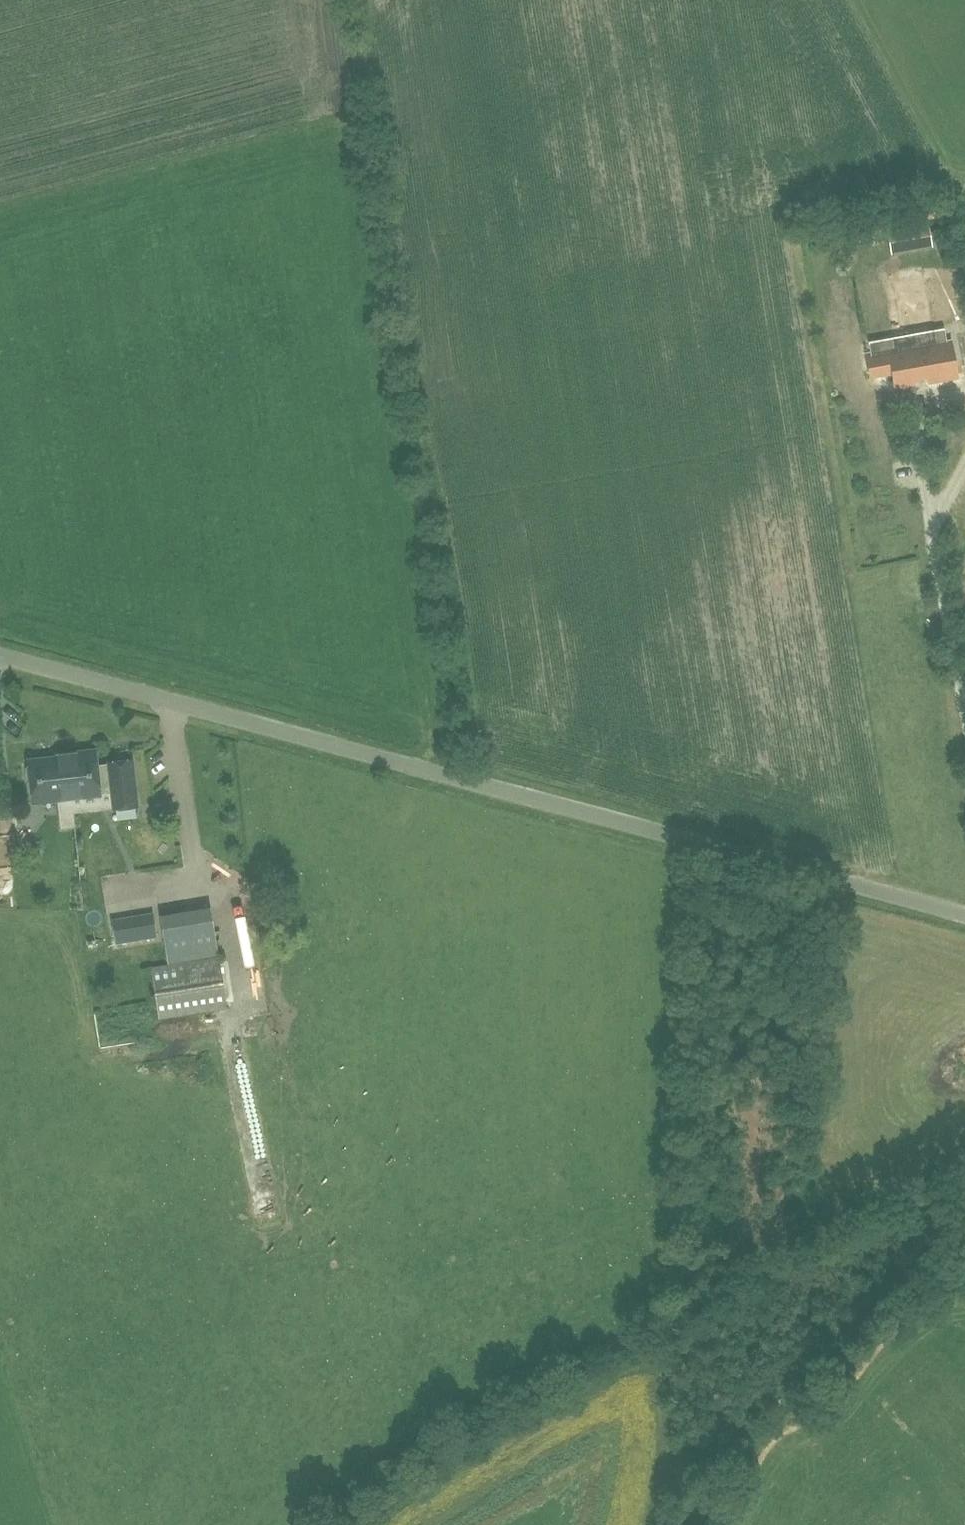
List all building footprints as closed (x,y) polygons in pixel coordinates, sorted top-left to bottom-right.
[(925,223),(884,231),(888,255),(930,247),(925,223)] [(919,271),(895,275),(898,292),(922,288),(919,271)] [(901,307),(904,324),(927,319),(924,303),(901,307)] [(870,377),(892,373),(895,384),(914,381),(927,379),(928,382),(956,377),(950,342),(947,342),(936,344),(934,330),(893,337),(895,349),(871,353),(866,354),(870,377)] [(955,340),(961,390),(964,389),(964,339),(955,340)] [(137,805),(132,759),(108,762),(108,764),(96,766),(95,749),(55,754),(56,756),(28,759),(29,764),(25,767),(27,779),(31,781),(33,801),(100,793),(99,791),(111,790),(113,807),(137,805)] [(12,819),(0,820),(0,868),(17,866),(14,834),(12,819)] [(168,962),(219,953),(211,906),(160,914),(168,962)] [(161,1018),(228,1005),(219,956),(152,967),(157,998),(161,1018)]
